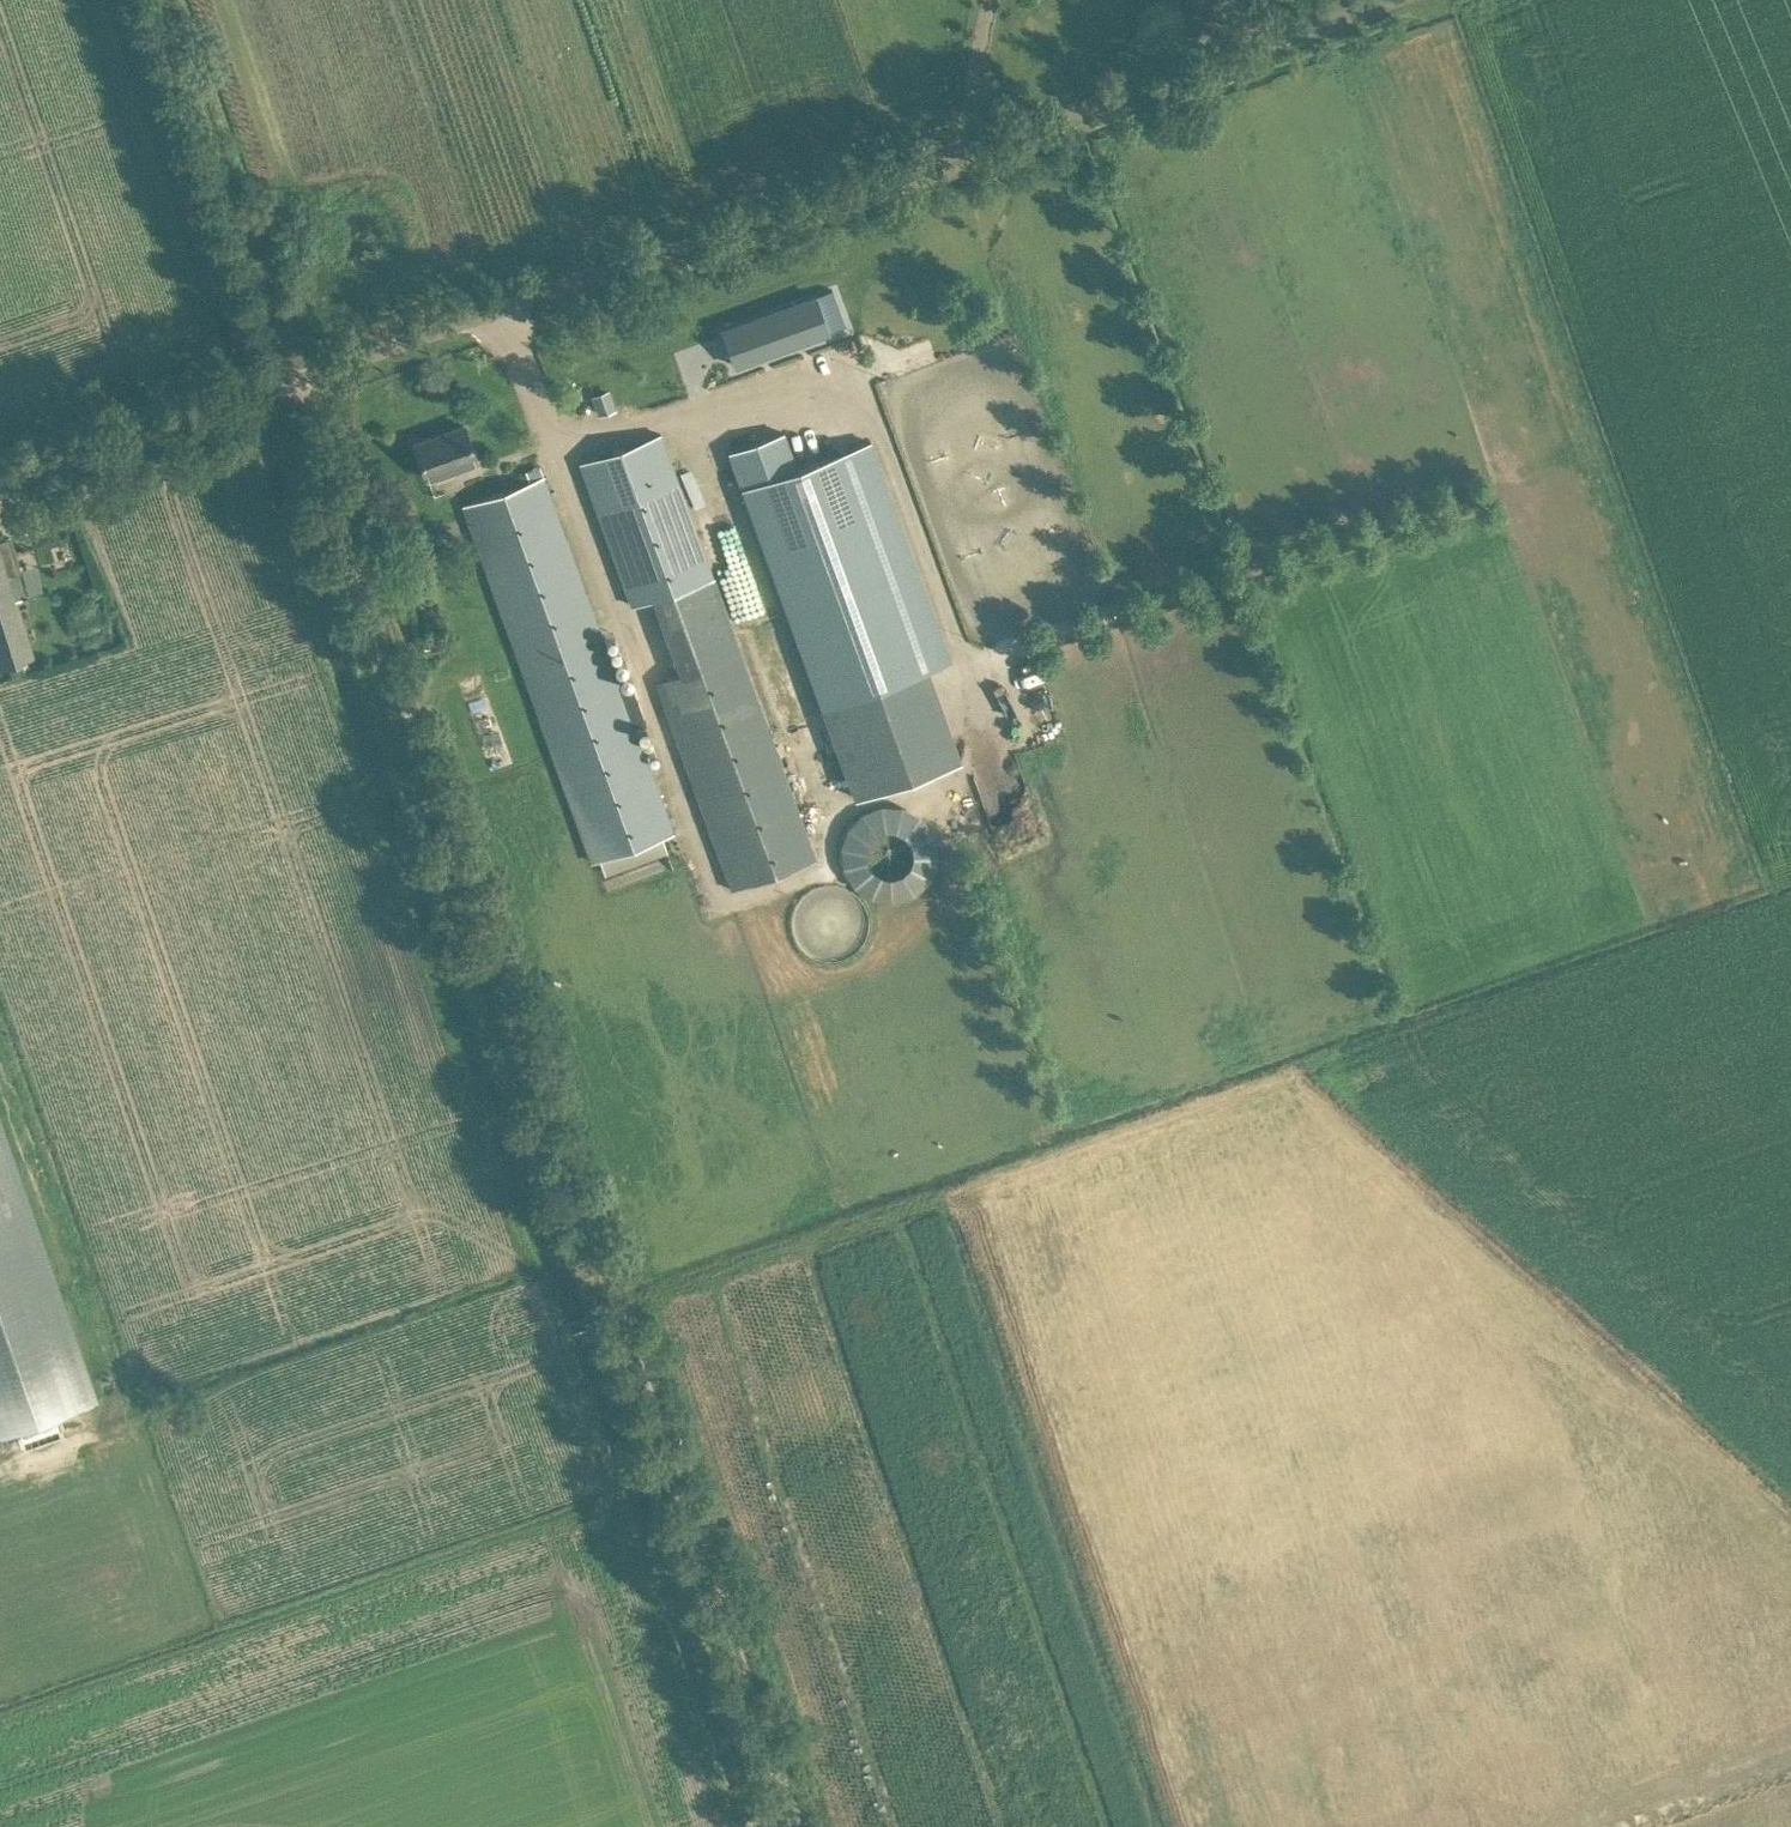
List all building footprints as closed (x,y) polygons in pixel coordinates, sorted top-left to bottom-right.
[(816,294),(722,328),(735,364),(829,330),(816,294)] [(609,388),(592,394),(599,415),(616,408),(609,388)] [(477,460),(464,424),(415,442),(428,478),(477,460)] [(816,858),(661,433),(580,463),(632,604),(654,596),(681,671),(656,681),(731,889),(816,858)] [(784,433),(729,452),(821,705),(929,666),(950,658),(871,441),(796,468),(784,433)] [(621,687),(553,499),(544,476),(463,505),(553,750),(585,839),(593,861),(600,858),(662,836),(674,831),(666,811),(634,722),(621,687)] [(31,657),(15,600),(28,597),(11,537),(0,540),(0,666),(31,657)] [(828,850),(880,912),(948,856),(897,793),(828,850)] [(20,1427),(26,1442),(61,1429),(56,1414),(60,1413),(98,1400),(0,1115),(0,1434),(20,1427)]
